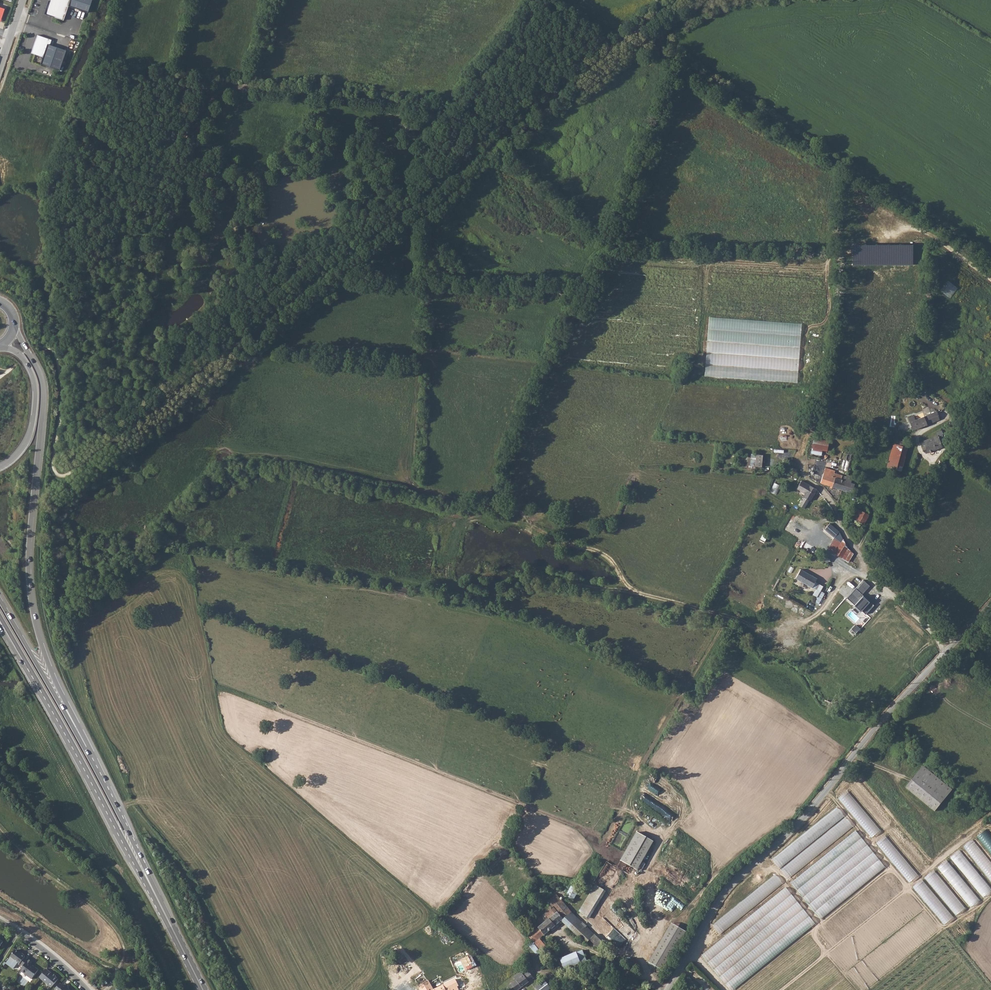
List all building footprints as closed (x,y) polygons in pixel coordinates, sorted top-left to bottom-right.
[(44,13),(63,19),(67,6),(86,13),(91,0),(48,0),(44,13)] [(51,40),(37,35),(31,52),(44,57),(41,64),(59,70),(67,50),(50,44),(51,40)] [(908,418),(910,422),(912,429),(918,428),(939,419),(938,411),(915,420),(914,416),(908,418)] [(937,435),(921,441),(926,452),(942,446),(938,436),(943,434),(941,429),(936,432),(937,435)] [(814,437),(812,454),(823,455),(823,451),(828,451),(830,439),(814,437)] [(902,471),(910,443),(899,440),(898,443),(894,442),(887,467),(902,471)] [(749,454),(748,465),(763,467),(764,455),(749,454)] [(825,467),(820,483),(841,490),(845,480),(841,479),(842,475),(834,473),(835,471),(825,467)] [(803,482),(801,480),(796,488),(804,493),(803,496),(803,497),(799,506),(803,508),(804,508),(808,500),(810,501),(816,489),(803,482)] [(853,483),(845,480),(841,490),(851,493),(854,483),(853,483)] [(771,492),(777,495),(781,485),(775,483),(771,492)] [(863,486),(854,483),(851,493),(863,497),(865,493),(861,491),(863,486)] [(852,517),(866,524),(870,514),(856,507),(852,517)] [(830,523),(824,529),(835,537),(839,531),(830,523)] [(800,570),(795,579),(811,588),(816,579),(800,570)] [(863,595),(870,584),(863,579),(848,600),(868,614),(875,604),(863,595)] [(923,766),(905,787),(935,811),(952,790),(923,766)] [(859,796),(866,790),(858,782),(851,788),(859,796)] [(780,868),(845,817),(838,807),(772,858),(780,868)] [(854,814),(873,837),(881,830),(865,811),(861,814),(857,809),(856,807),(854,810),(856,812),(854,814)] [(846,817),(781,869),(788,878),(853,827),(846,817)] [(792,882),(821,919),(886,867),(856,830),(792,882)] [(637,833),(621,861),(637,870),(653,842),(637,833)] [(683,861),(678,858),(669,877),(674,880),(683,861)] [(946,860),(938,866),(950,880),(952,878),(953,879),(956,880),(959,884),(963,885),(962,887),(967,893),(973,895),(971,899),(969,898),(968,902),(974,904),(976,900),(980,901),(966,884),(964,883),(960,878),(961,878),(946,860)] [(599,884),(601,879),(603,880),(606,875),(610,877),(612,873),(609,872),(611,869),(608,868),(611,863),(607,861),(595,882),(599,884)] [(934,887),(943,880),(934,870),(926,877),(934,887)] [(921,896),(929,892),(923,880),(915,884),(921,896)] [(990,891),(990,889),(985,882),(981,886),(983,888),(979,892),(984,897),(990,891)] [(580,890),(573,886),(566,897),(574,901),(580,890)] [(589,895),(579,912),(587,919),(604,890),(596,886),(589,895)] [(703,955),(731,989),(733,989),(765,964),(765,963),(757,958),(759,954),(741,962),(749,948),(739,953),(737,950),(755,935),(731,945),(729,944),(789,897),(794,903),(791,904),(787,907),(795,904),(791,911),(794,910),(799,922),(789,939),(785,940),(787,942),(784,946),(790,944),(815,924),(787,888),(777,895),(779,900),(776,901),(772,899),(703,955)] [(549,920),(529,936),(533,942),(535,943),(562,921),(572,913),(557,895),(553,899),(548,902),(553,908),(545,914),(549,920)] [(610,923),(618,916),(613,910),(605,917),(610,923)] [(645,958),(659,967),(687,923),(674,914),(645,958)] [(960,920),(949,930),(958,941),(969,931),(960,920)] [(595,935),(590,941),(600,950),(602,947),(605,944),(595,935)] [(20,954),(18,952),(14,949),(9,957),(19,964),(19,963),(23,966),(27,960),(24,957),(24,956),(24,955),(21,953),(20,954)] [(581,951),(560,959),(563,968),(585,960),(581,951)] [(23,966),(20,970),(31,978),(38,969),(35,967),(33,967),(30,965),(32,962),(28,958),(27,960),(23,966)] [(46,968),(38,977),(50,987),(57,979),(54,976),(52,974),(46,968)] [(516,989),(520,989),(537,977),(532,970),(512,985),(516,989)] [(457,988),(459,987),(455,980),(434,989),(459,989),(457,988)] [(419,987),(421,989),(434,989),(429,981),(419,987)] [(536,988),(538,989),(551,989),(545,982),(536,988)]
